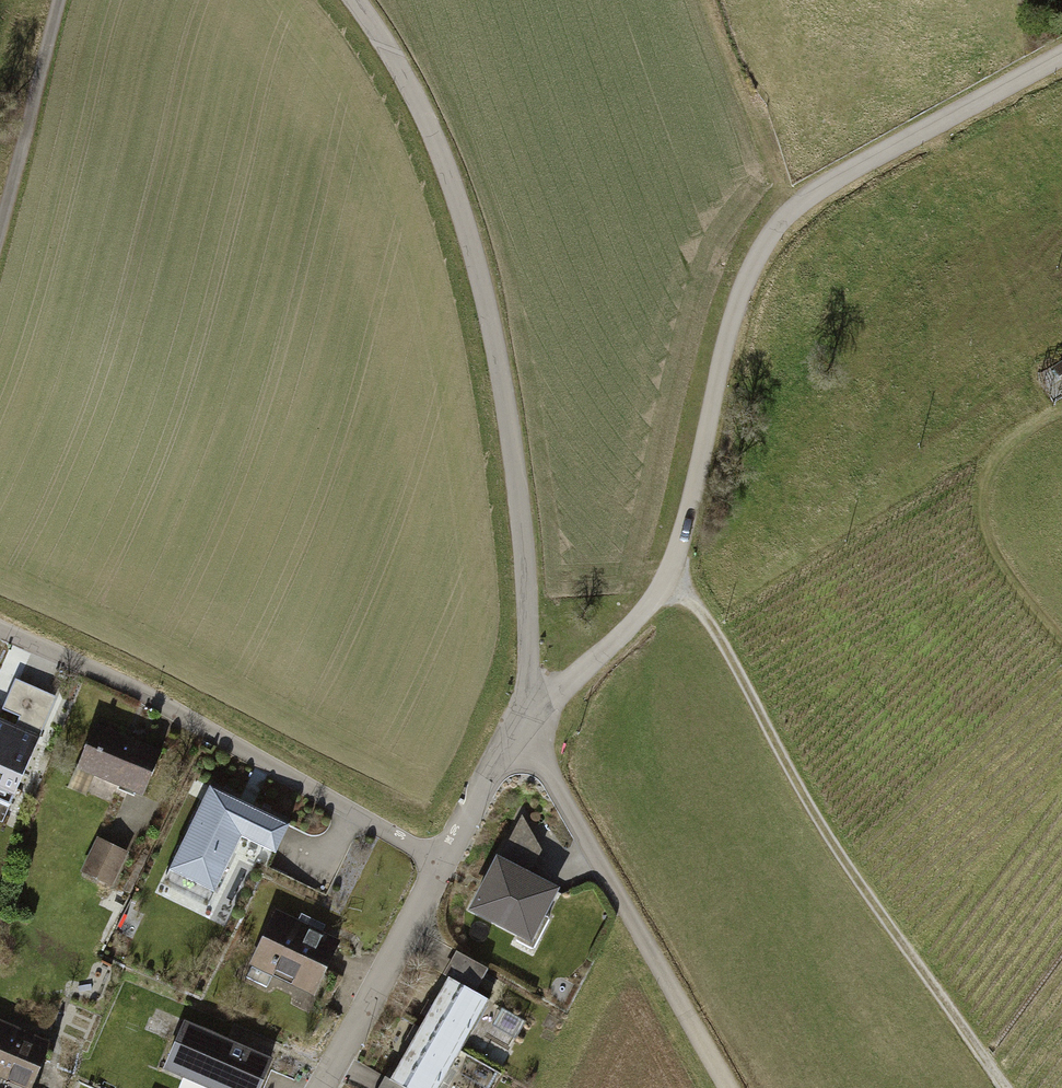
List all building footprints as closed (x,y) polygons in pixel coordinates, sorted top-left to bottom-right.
[(1042,380),(1056,403),(1061,399),(1061,367),(1042,380)] [(22,806),(65,711),(20,691),(2,732),(0,731),(0,796),(22,806)] [(164,764),(101,737),(81,783),(144,810),(164,764)] [(295,834),(212,795),(164,898),(216,922),(246,858),(277,873),(295,834)] [(514,817),(496,856),(523,870),(537,843),(514,817)] [(113,900),(129,861),(100,849),(84,889),(113,900)] [(492,854),(464,907),(527,940),(555,887),(523,870),(496,856),(492,854)] [(344,949),(281,919),(254,977),(317,1007),(344,949)] [(449,980),(477,996),(489,974),(456,954),(443,976),(449,980)] [(420,1030),(462,1055),(492,1004),(477,996),(449,980),(420,1030)] [(505,1008),(495,1025),(518,1039),(528,1022),(505,1008)] [(266,1056),(178,1019),(159,1065),(213,1087),(252,1087),(266,1056)] [(420,1030),(389,1083),(397,1087),(497,1087),(503,1078),(462,1055),(420,1030)] [(0,1035),(0,1087),(47,1087),(59,1062),(0,1035)]
